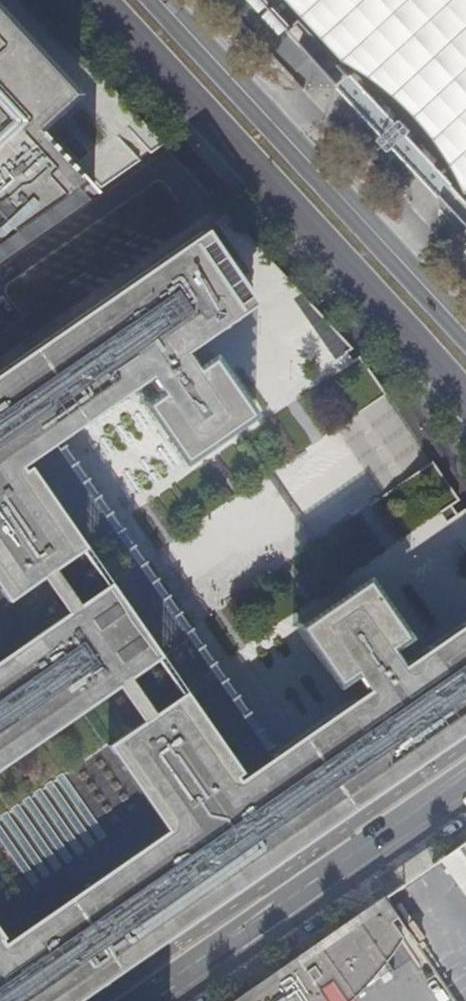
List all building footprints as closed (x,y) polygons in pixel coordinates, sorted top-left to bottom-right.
[(465,155),(465,23),(445,0),(323,0),(465,155)] [(79,202),(70,192),(78,185),(87,197),(90,195),(34,134),(74,98),(0,17),(0,257),(79,202)] [(311,31),(299,42),(338,85),(339,87),(351,75),(311,31)] [(452,186),(441,196),(443,199),(465,224),(465,200),(452,186)] [(288,860),(262,822),(290,803),(316,841),(431,761),(465,738),(465,631),(412,670),(402,656),(420,644),(377,582),(303,634),(347,695),(365,683),(373,695),(280,761),(275,756),(283,750),(199,633),(203,630),(158,566),(155,569),(66,444),(60,448),(56,443),(149,377),(160,391),(142,403),(185,465),(258,414),(215,352),(197,365),(187,350),(254,304),(202,229),(0,371),(0,379),(30,420),(3,439),(0,435),(0,1000),(82,1000),(288,860)] [(457,847),(465,860),(465,841),(457,847)] [(457,847),(439,858),(465,896),(465,860),(457,847)] [(384,897),(234,1000),(354,1000),(362,992),(400,936),(407,933),(384,897)]
